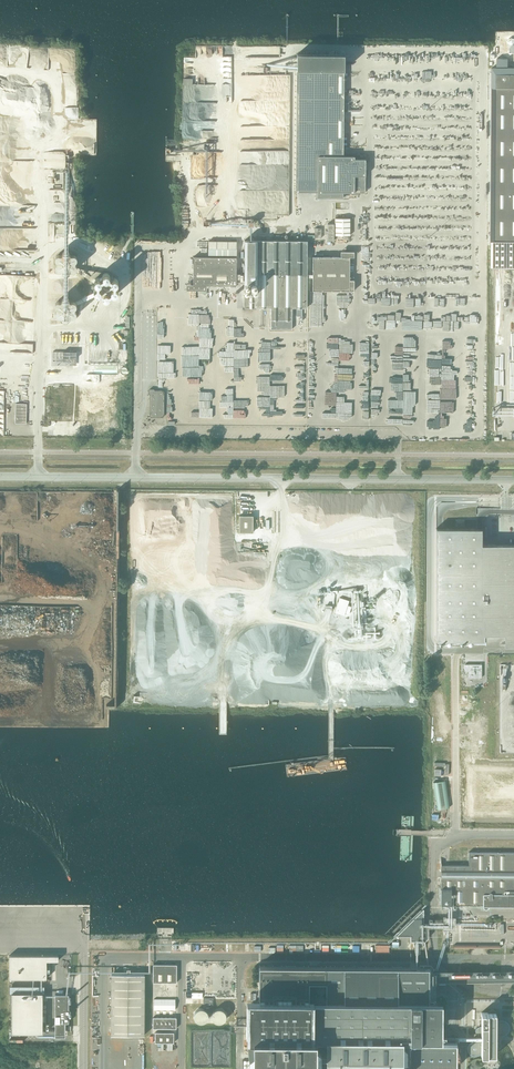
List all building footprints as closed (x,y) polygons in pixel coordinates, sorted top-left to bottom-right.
[(509,74),(509,52),(503,52),(503,74),(496,74),(495,241),(513,241),(513,74),(509,74)] [(316,192),(317,192),(318,192),(322,192),(343,192),(365,192),(365,159),(360,159),(354,159),(354,156),(349,156),(343,156),(344,98),(344,54),(297,54),(295,184),(295,192),(297,192),(297,191),(302,191),(302,192),(303,192),(303,191),(308,191),(308,192),(308,191),(312,191),(312,192),(312,191),(316,192)] [(403,165),(402,163),(401,162),(400,161),(399,160),(398,160),(397,160),(396,159),(395,159),(394,159),(393,158),(392,158),(391,159),(390,159),(388,159),(386,160),(385,161),(384,161),(383,162),(383,163),(382,164),(382,165),(381,165),(381,166),(380,167),(380,168),(380,169),(380,170),(380,171),(380,172),(380,173),(380,174),(381,175),(381,176),(382,177),(382,178),(383,179),(384,179),(385,180),(386,181),(387,182),(388,182),(389,182),(390,183),(392,183),(393,183),(394,183),(396,182),(397,182),(398,181),(399,181),(400,180),(401,179),(402,178),(403,177),(403,176),(404,175),(404,174),(404,173),(404,172),(404,171),(404,170),(404,169),(404,168),(404,167),(404,166),(403,165)] [(350,235),(350,218),(335,218),(335,235),(350,235)] [(349,291),(350,257),(313,257),(313,274),(307,274),(307,241),(244,240),(244,283),(256,283),(256,295),(244,295),(244,307),(271,307),(271,319),(292,320),(292,307),(307,307),(307,277),(313,277),(312,290),(349,291)] [(236,255),(237,241),(208,241),(208,255),(236,255)] [(505,243),(504,254),(513,255),(513,244),(505,243)] [(75,270),(76,270),(76,269),(77,269),(77,268),(77,267),(77,266),(77,265),(76,264),(75,264),(75,262),(76,262),(76,261),(77,261),(77,260),(77,259),(77,258),(77,257),(76,256),(75,255),(74,255),(73,255),(72,255),(70,254),(70,253),(69,253),(69,252),(68,251),(67,251),(66,250),(65,251),(64,251),(63,252),(62,253),(62,254),(61,255),(60,255),(59,255),(58,255),(57,255),(56,256),(55,257),(55,258),(55,259),(55,260),(56,261),(57,262),(56,264),(55,265),(55,266),(55,267),(55,268),(55,269),(56,269),(56,270),(57,270),(58,270),(58,271),(59,271),(60,270),(62,271),(62,272),(62,273),(63,273),(63,274),(64,274),(64,275),(65,275),(66,275),(67,275),(68,274),(69,274),(69,273),(70,272),(70,271),(71,271),(72,271),(73,271),(74,271),(75,271),(75,270)] [(236,274),(236,257),(193,257),(193,285),(207,285),(236,285),(236,283),(244,283),(244,274),(236,274)] [(94,291),(94,292),(94,293),(95,294),(96,294),(96,295),(97,295),(98,295),(99,295),(102,296),(102,297),(102,298),(103,298),(103,299),(104,299),(105,300),(106,300),(107,300),(108,299),(109,299),(109,298),(110,298),(110,297),(110,296),(112,295),(113,295),(114,295),(115,295),(116,295),(116,294),(117,294),(118,293),(118,292),(118,291),(118,290),(118,289),(117,289),(117,288),(116,288),(116,285),(117,285),(117,284),(118,283),(118,282),(118,281),(118,280),(118,279),(117,279),(116,278),(115,278),(114,278),(113,278),(112,278),(110,277),(110,276),(110,275),(109,275),(109,274),(108,274),(108,273),(107,273),(106,273),(105,273),(104,273),(103,274),(103,275),(102,275),(102,276),(102,277),(100,278),(99,278),(98,277),(97,278),(96,278),(95,278),(95,279),(94,279),(94,280),(94,281),(94,282),(94,283),(95,284),(96,285),(96,288),(95,288),(94,289),(94,290),(94,291)] [(77,305),(77,304),(76,304),(76,303),(75,302),(74,301),(73,301),(72,301),(71,302),(69,301),(69,300),(69,299),(69,298),(68,298),(67,297),(66,297),(65,297),(64,297),(63,297),(63,298),(62,299),(62,300),(60,301),(59,301),(58,301),(57,301),(56,302),(55,302),(55,303),(54,304),(54,305),(55,306),(55,307),(55,308),(56,308),(56,310),(55,311),(55,312),(54,312),(54,313),(54,314),(55,315),(55,316),(56,316),(56,317),(57,317),(58,317),(59,317),(60,317),(61,318),(62,318),(62,319),(62,320),(63,320),(63,321),(64,321),(65,321),(66,321),(67,321),(68,321),(68,320),(69,319),(69,318),(71,317),(72,317),(73,317),(74,317),(75,317),(75,316),(76,316),(76,315),(76,314),(77,314),(77,313),(76,312),(76,311),(75,310),(75,308),(76,308),(76,307),(76,306),(77,306),(77,305)] [(25,343),(25,351),(33,352),(34,343),(25,343)] [(176,349),(158,349),(158,360),(176,360),(176,349)] [(80,364),(80,352),(52,351),(51,364),(80,364)] [(164,416),(164,392),(163,390),(155,390),(154,389),(150,389),(148,390),(148,393),(150,395),(150,402),(149,402),(148,402),(148,405),(149,406),(150,406),(149,416),(151,417),(163,417),(164,416)] [(26,414),(27,404),(16,403),(15,413),(26,414)] [(26,423),(26,414),(15,413),(15,423),(26,423)] [(253,532),(253,515),(239,515),(239,532),(253,532)] [(436,642),(483,642),(483,636),(506,636),(506,647),(513,647),(513,547),(484,547),(484,530),(436,530),(436,642)] [(344,616),(349,601),(340,597),(335,612),(344,616)] [(482,677),(482,663),(465,664),(465,670),(469,670),(469,677),(482,677)] [(477,852),(469,852),(469,865),(441,865),(441,871),(513,871),(513,852),(477,852)] [(505,893),(505,889),(510,889),(510,877),(441,877),(440,904),(483,904),(483,906),(483,907),(483,908),(484,908),(484,909),(485,909),(486,909),(487,909),(488,908),(489,907),(489,906),(508,906),(508,894),(505,893)] [(510,877),(510,889),(505,889),(505,893),(508,894),(508,906),(511,906),(513,906),(513,877),(510,877)] [(428,937),(428,922),(423,922),(423,908),(396,935),(410,935),(410,940),(425,940),(428,937)] [(58,960),(58,955),(9,955),(9,978),(47,978),(47,960),(58,960)] [(419,962),(419,966),(356,966),(326,966),(326,982),(326,1001),(315,1001),(315,1036),(318,1036),(317,1038),(327,1038),(327,1050),(327,1055),(327,1068),(423,1068),(456,1068),(456,1045),(454,1045),(454,1040),(419,1040),(419,1039),(454,1039),(454,1036),(441,1036),(441,999),(428,999),(428,976),(428,970),(429,970),(430,970),(431,969),(432,969),(432,968),(432,967),(432,966),(432,965),(432,964),(431,963),(430,962),(429,962),(419,962)] [(177,964),(175,964),(153,964),(153,982),(177,982),(177,964)] [(308,1059),(322,1060),(322,1055),(327,1055),(327,1050),(322,1050),(322,1048),(317,1043),(317,1038),(318,1036),(315,1036),(315,1001),(309,1001),(309,982),(315,982),(326,982),(326,966),(309,965),(309,967),(308,967),(308,965),(260,965),(260,966),(259,966),(259,995),(246,995),(246,1023),(245,1023),(245,1024),(246,1024),(246,1035),(245,1035),(252,1036),(252,1044),(248,1048),(248,1054),(264,1054),(263,1059),(250,1058),(250,1068),(308,1068),(308,1059)] [(111,1035),(144,1035),(144,974),(111,974),(111,1035)] [(44,993),(44,986),(10,986),(10,993),(11,993),(11,1018),(11,1033),(42,1033),(42,993),(44,993)] [(55,994),(55,1022),(69,1022),(69,994),(55,994)] [(174,1010),(174,999),(154,999),(154,1010),(174,1010)] [(202,1015),(202,1013),(202,1012),(202,1010),(201,1009),(200,1008),(199,1007),(198,1006),(196,1006),(195,1006),(194,1006),(192,1007),(191,1007),(190,1008),(189,1009),(188,1011),(188,1012),(188,1013),(188,1015),(188,1016),(189,1017),(190,1018),(191,1019),(192,1020),(194,1020),(195,1021),(197,1020),(198,1020),(199,1019),(200,1018),(201,1017),(202,1016),(202,1015)] [(220,1015),(221,1013),(220,1012),(220,1010),(219,1009),(218,1008),(217,1007),(216,1007),(214,1006),(213,1006),(211,1006),(210,1007),(209,1008),(208,1009),(207,1009),(206,1011),(206,1012),(206,1013),(206,1015),(207,1016),(207,1018),(208,1019),(209,1019),(210,1020),(212,1021),(213,1021),(215,1021),(216,1020),(217,1020),(218,1019),(219,1018),(220,1016),(220,1015)] [(500,1020),(496,1021),(496,1012),(488,1012),(481,1012),(481,1016),(481,1026),(478,1027),(477,1027),(476,1028),(476,1029),(475,1030),(475,1031),(475,1032),(476,1032),(476,1033),(477,1034),(478,1034),(478,1035),(479,1035),(481,1035),(481,1036),(480,1037),(480,1038),(480,1039),(481,1039),(481,1040),(475,1040),(474,1040),(473,1041),(472,1041),(471,1041),(470,1042),(469,1043),(468,1044),(468,1045),(467,1046),(467,1047),(467,1048),(467,1049),(467,1050),(468,1051),(468,1052),(469,1053),(470,1054),(471,1055),(472,1055),(473,1055),(474,1056),(475,1056),(476,1055),(481,1054),(481,1055),(495,1055),(495,1050),(499,1049),(499,1048),(500,1048),(500,1047),(501,1047),(501,1046),(501,1045),(501,1044),(501,1043),(500,1042),(499,1041),(498,1041),(495,1041),(495,1035),(502,1035),(503,1035),(504,1035),(504,1034),(505,1034),(506,1034),(507,1033),(508,1032),(508,1031),(509,1030),(509,1029),(509,1028),(509,1027),(509,1026),(509,1025),(508,1024),(508,1023),(508,1022),(507,1022),(506,1021),(505,1020),(504,1020),(503,1020),(501,1020),(500,1020)] [(176,1028),(176,1017),(153,1017),(153,1028),(176,1028)] [(174,1032),(155,1032),(155,1042),(174,1042),(174,1032)]
